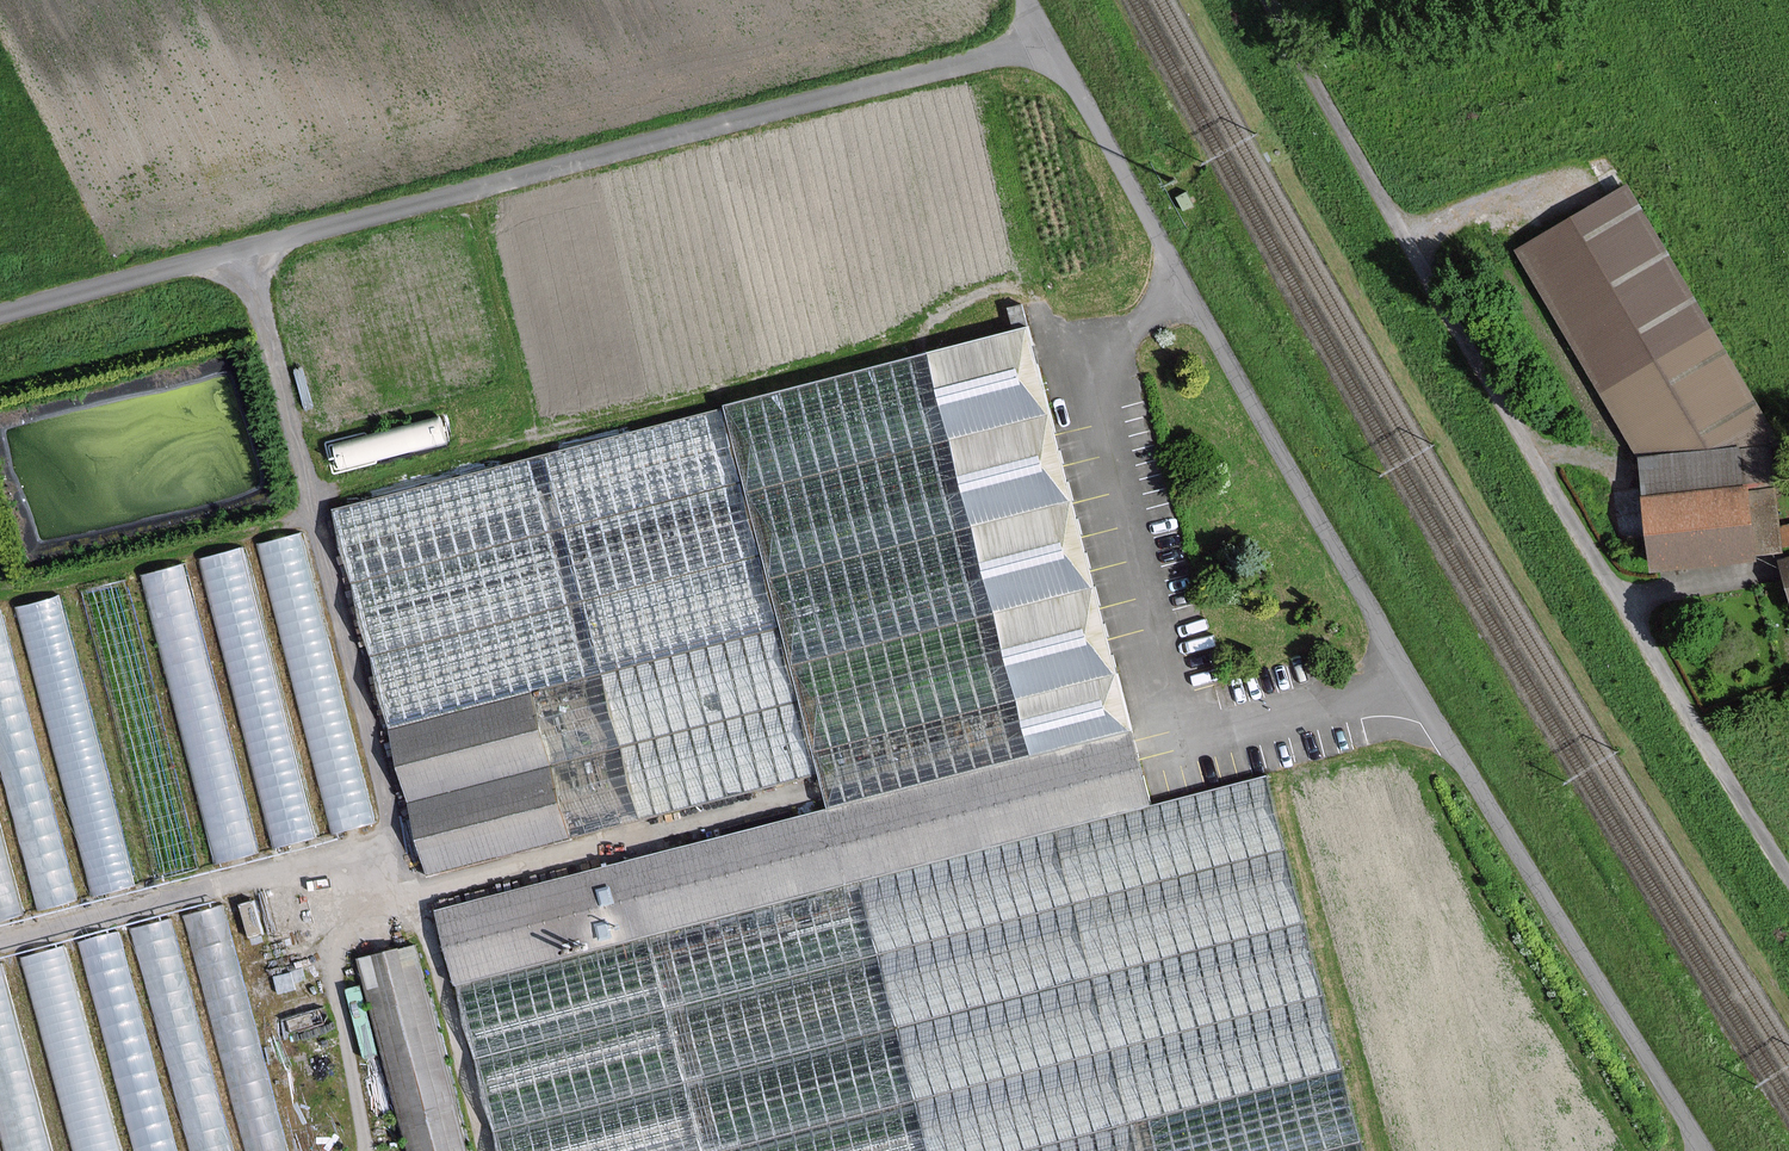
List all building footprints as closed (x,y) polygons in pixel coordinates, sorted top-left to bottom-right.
[(1622,184),(1521,243),(1637,463),(1648,565),(1782,549),(1773,441),(1622,184)] [(740,483),(1046,404),(1026,327),(720,406),(740,483)] [(758,553),(764,577),(1070,498),(1046,404),(740,483),(758,553)] [(350,584),(740,483),(720,406),(330,507),(350,584)] [(337,465),(451,437),(444,412),(331,440),(337,465)] [(369,654),(758,553),(740,483),(350,584),(369,654)] [(1070,498),(764,577),(778,629),(787,664),(1093,585),(1070,498)] [(249,542),(326,833),(377,819),(300,528),(249,542)] [(188,558),(265,849),(326,833),(249,542),(188,558)] [(528,693),(778,629),(764,577),(758,553),(369,654),(388,729),(528,693)] [(265,849),(188,558),(129,573),(207,864),(265,849)] [(1781,562),(1788,589),(1788,560),(1781,562)] [(68,589),(145,881),(207,864),(129,573),(68,589)] [(809,751),(1115,672),(1093,585),(787,664),(796,700),(809,751)] [(4,606),(82,897),(145,881),(68,589),(4,606)] [(28,911),(82,897),(4,606),(0,607),(0,804),(28,911)] [(547,764),(796,700),(787,664),(778,629),(528,693),(547,764)] [(1115,672),(809,751),(815,773),(824,807),(1130,728),(1115,672)] [(407,801),(547,764),(528,693),(388,729),(407,801)] [(796,700),(547,764),(566,837),(815,773),(809,751),(796,700)] [(824,807),(435,907),(454,980),(1149,801),(1130,728),(824,807)] [(547,764),(407,801),(426,873),(566,837),(547,764)] [(475,1058),(1283,849),(1262,772),(1149,801),(454,980),(475,1058)] [(0,804),(0,919),(28,911),(0,804)] [(494,1133),(1302,924),(1283,849),(475,1058),(494,1133)] [(242,1150),(295,1150),(228,902),(178,915),(242,1150)] [(178,915),(130,928),(190,1150),(242,1150),(178,915)] [(494,1133),(499,1150),(720,1150),(1321,996),(1302,924),(494,1133)] [(130,928),(77,942),(133,1150),(190,1150),(130,928)] [(69,1150),(133,1150),(77,942),(17,958),(69,1150)] [(409,946),(356,960),(407,1150),(464,1150),(409,946)] [(17,958),(0,963),(0,1150),(69,1150),(17,958)] [(1339,1068),(1321,996),(720,1150),(1020,1150),(1339,1068)] [(1020,1150),(1323,1150),(1359,1142),(1339,1068),(1020,1150)] [(1323,1150),(1361,1150),(1359,1142),(1323,1150)]
